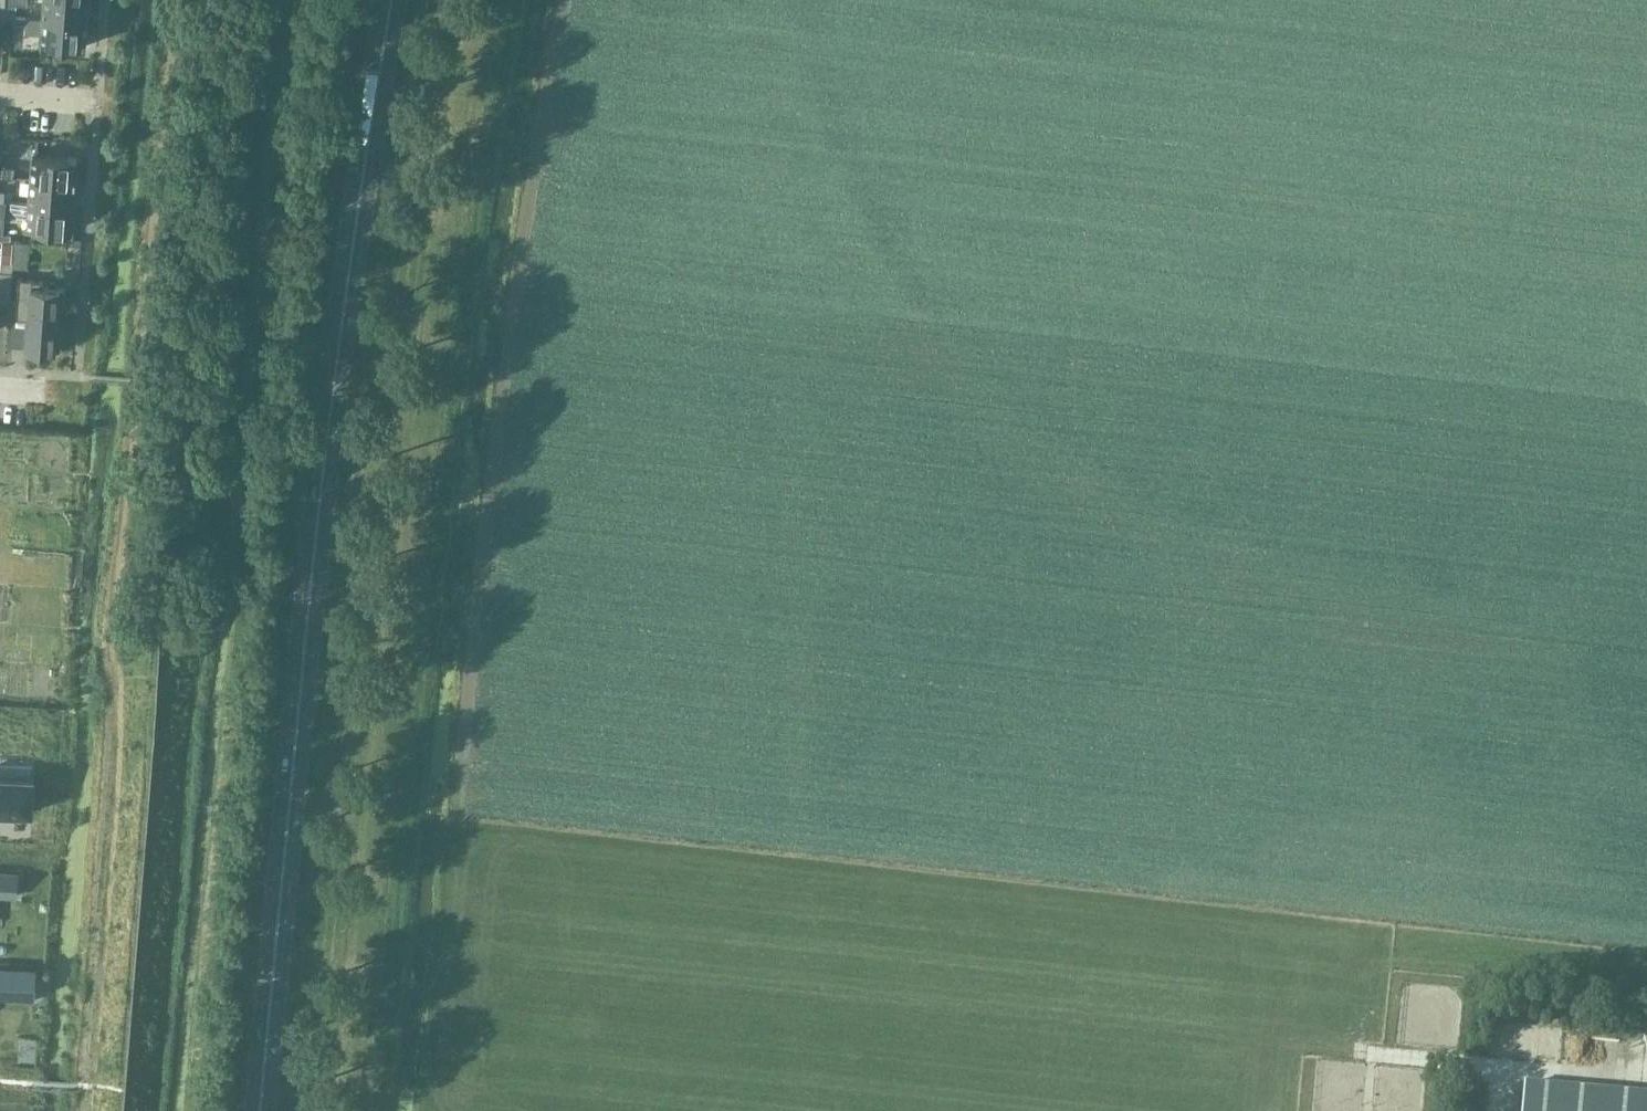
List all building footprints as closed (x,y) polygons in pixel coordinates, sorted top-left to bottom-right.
[(88,0),(43,0),(42,16),(87,19),(88,0)] [(25,16),(12,15),(11,27),(25,28),(25,16)] [(25,28),(24,32),(41,33),(40,43),(85,46),(87,19),(42,16),(42,17),(25,16),(25,28)] [(7,155),(27,156),(28,130),(8,129),(7,155)] [(76,155),(32,151),(30,174),(74,177),(76,155)] [(0,165),(0,172),(0,176),(13,177),(14,166),(0,165)] [(72,202),(74,177),(30,174),(28,199),(72,202)] [(71,229),(72,202),(28,199),(26,226),(71,229)] [(13,260),(35,261),(36,234),(14,233),(13,260)] [(2,241),(0,264),(0,270),(12,271),(13,260),(11,260),(13,242),(2,241)] [(10,299),(12,271),(0,270),(0,298),(10,299)] [(17,278),(14,311),(28,312),(25,348),(60,350),(62,327),(56,326),(58,306),(63,306),(65,287),(43,285),(43,280),(17,278)] [(32,812),(33,777),(0,775),(0,811),(32,812)] [(15,896),(17,873),(0,872),(0,895),(15,896)] [(35,1000),(36,968),(0,967),(0,998),(35,1000)] [(1521,1110),(1646,1110),(1646,1098),(1523,1086),(1521,1110)]
